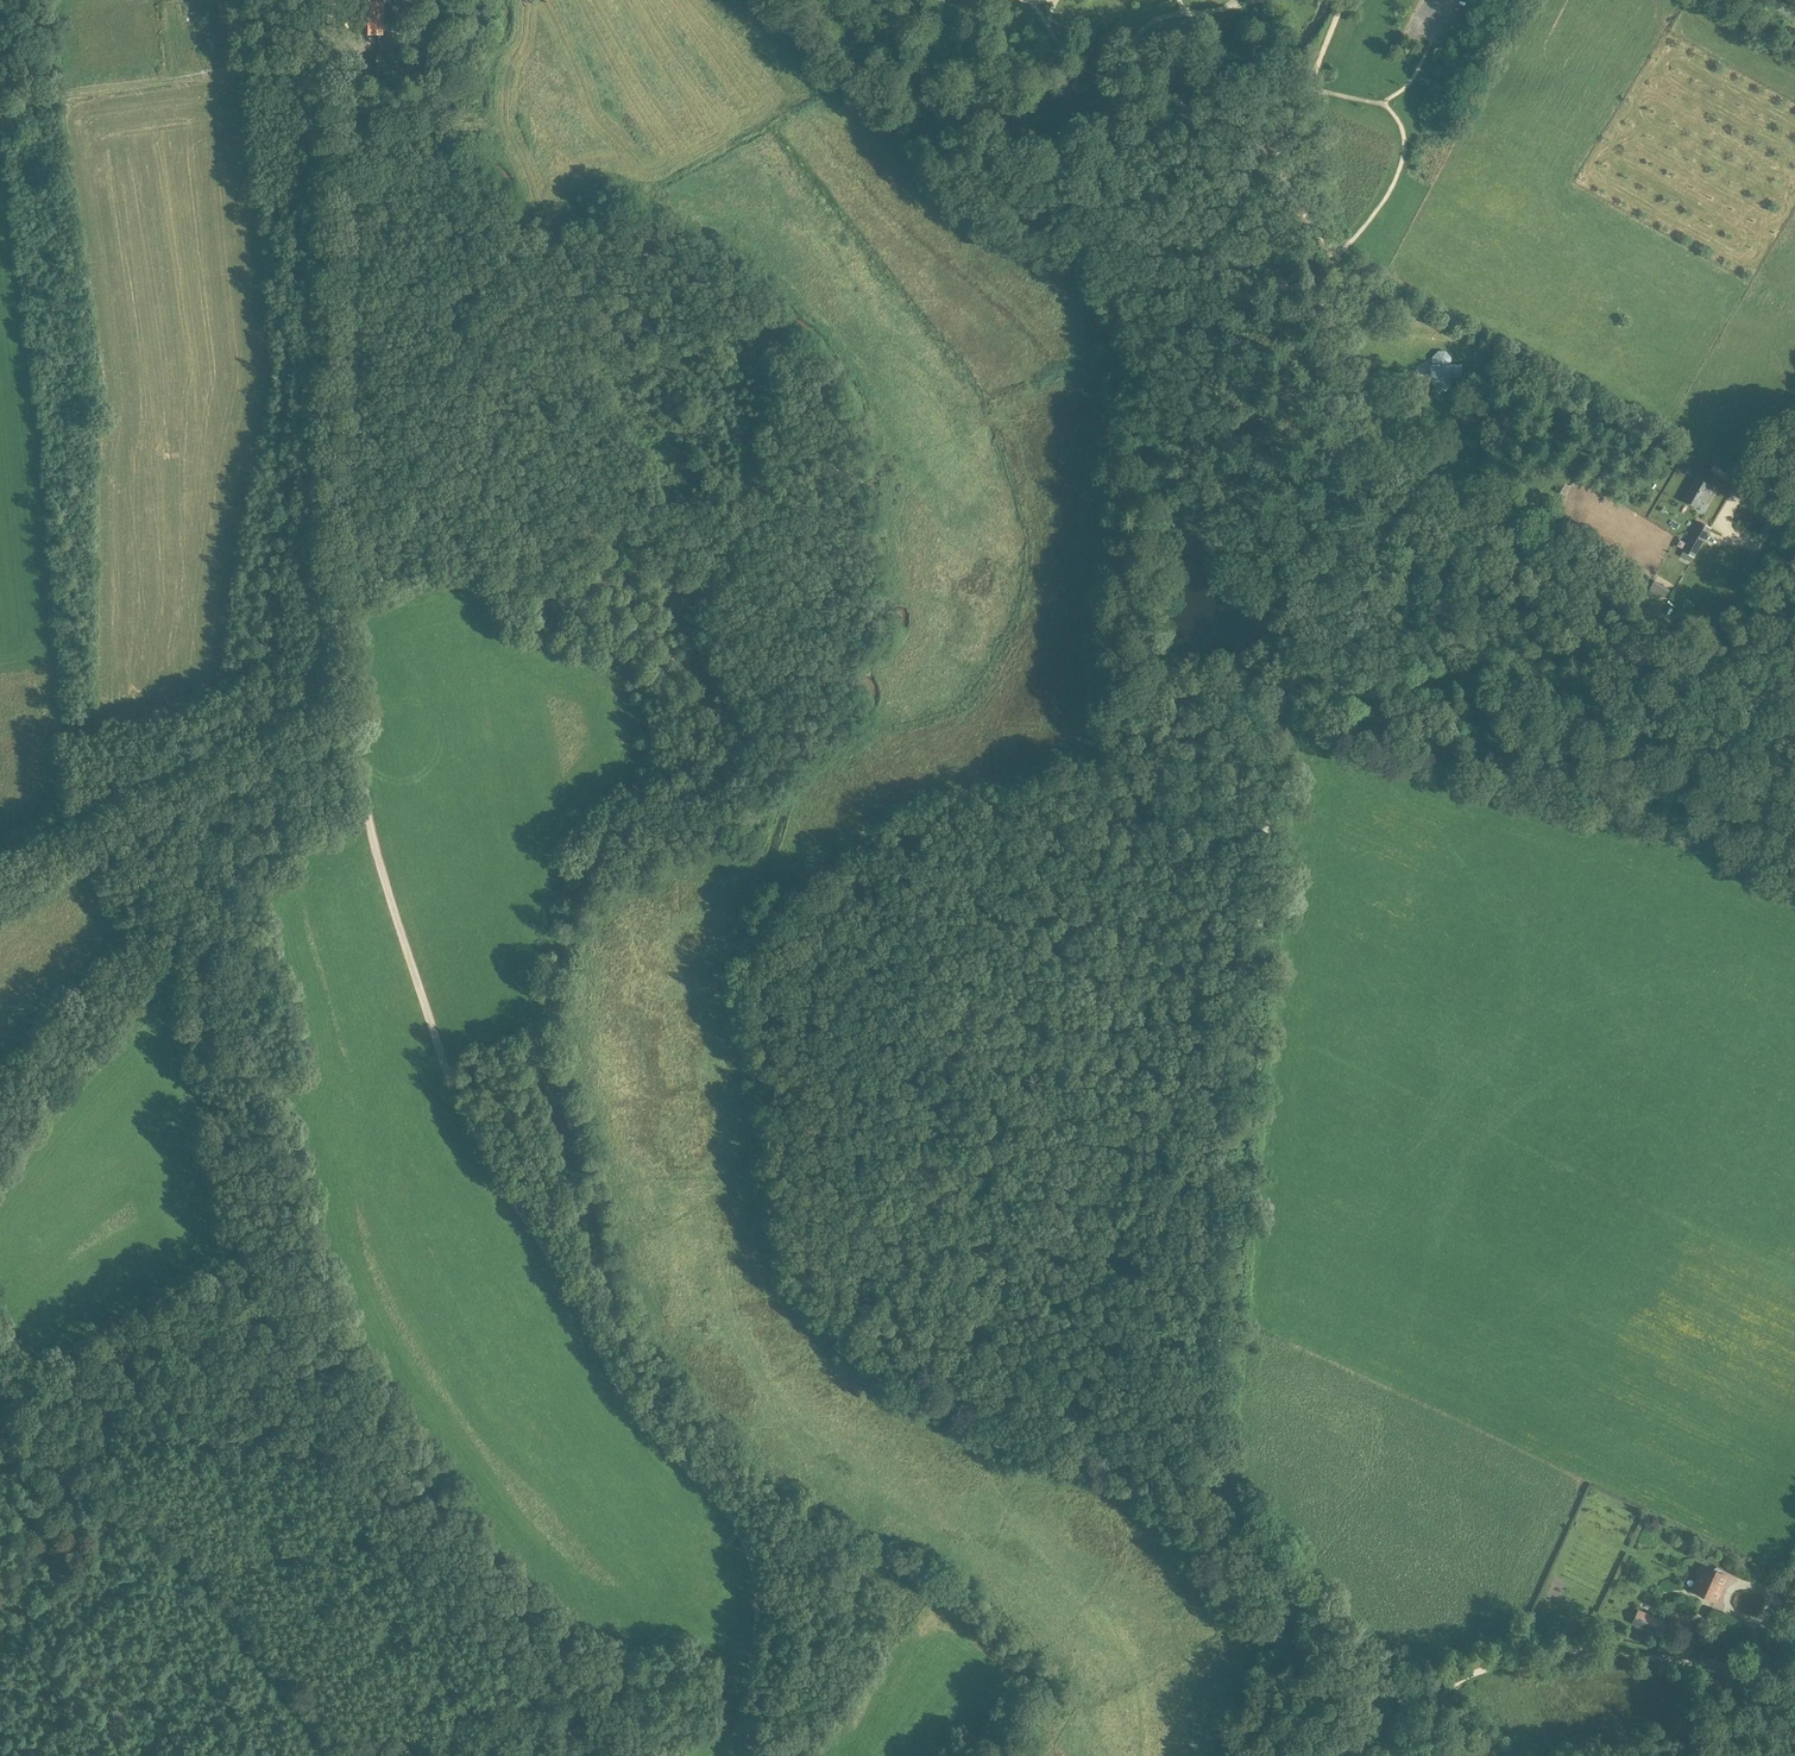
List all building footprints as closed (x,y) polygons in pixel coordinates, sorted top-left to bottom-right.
[(356,32),(383,33),(383,31),(391,31),(392,0),(357,0),(356,32)] [(168,48),(186,45),(183,28),(166,30),(168,48)] [(1444,352),(1438,352),(1433,357),(1433,365),(1431,365),(1431,377),(1433,377),(1433,384),(1439,390),(1445,390),(1450,384),(1450,376),(1460,376),(1460,365),(1450,365),(1450,357),(1444,352)] [(1698,478),(1686,500),(1696,506),(1700,499),(1707,503),(1715,488),(1698,478)] [(1561,481),(1556,491),(1564,495),(1570,486),(1561,481)] [(1684,551),(1680,557),(1691,563),(1694,557),(1695,557),(1711,528),(1699,520),(1683,550),(1684,551)] [(1651,589),(1648,594),(1657,600),(1660,594),(1665,597),(1670,589),(1655,580),(1650,588),(1651,589)] [(1700,1574),(1693,1589),(1715,1599),(1726,1576),(1698,1563),(1694,1571),(1700,1574)] [(1638,1610),(1631,1624),(1660,1637),(1666,1622),(1638,1610)]
